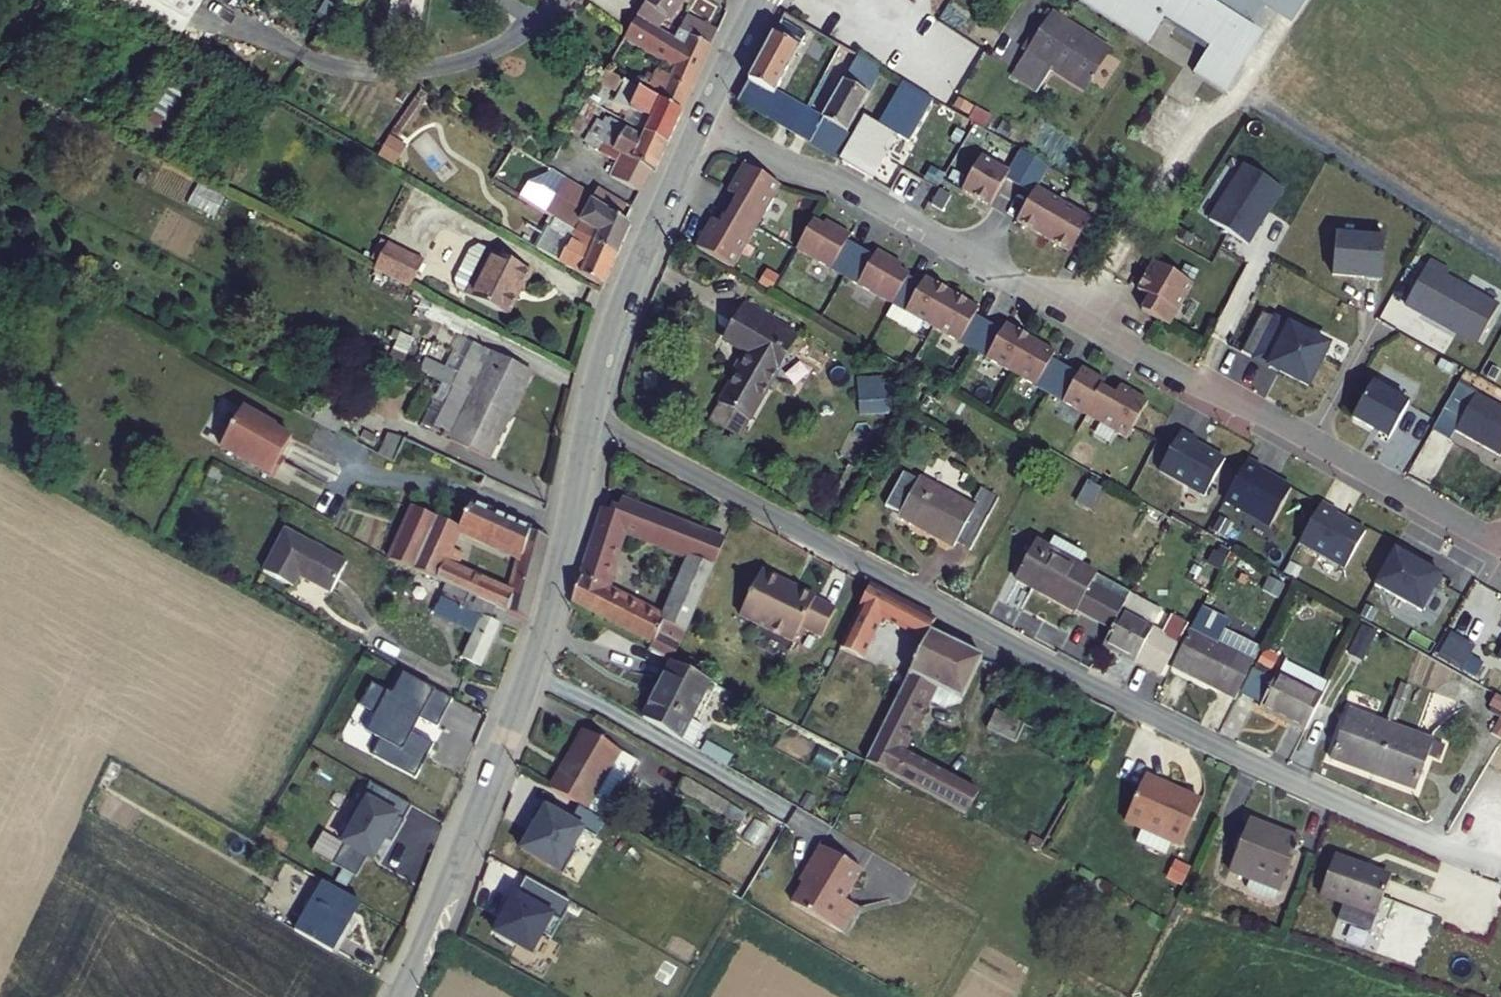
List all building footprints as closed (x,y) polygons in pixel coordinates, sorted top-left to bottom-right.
[(639,3),(661,17),(672,0),(641,0),(639,3)] [(920,6),(958,29),(970,9),(956,0),(923,0),(920,6)] [(1152,37),(1153,35),(1168,11),(1216,41),(1199,67),(1231,88),(1250,58),(1240,51),(1273,0),(1093,0),(1152,37)] [(1296,10),(1303,0),(1280,0),(1296,10)] [(684,1),(676,13),(705,34),(713,21),(684,1)] [(638,4),(605,57),(617,65),(631,43),(636,46),(642,36),(671,56),(657,90),(675,101),(707,35),(705,34),(676,13),(670,22),(661,17),(639,3),(638,4)] [(1058,60),(1090,80),(1116,40),(1059,4),(1022,61),(1046,77),(1058,60)] [(735,89),(760,104),(774,80),(805,27),(779,12),(735,89)] [(853,54),(877,69),(882,62),(877,59),(857,47),(853,54)] [(849,60),(875,75),(877,69),(853,54),(849,60)] [(605,57),(589,81),(608,92),(623,69),(617,65),(605,57)] [(822,109),(846,123),(875,75),(849,60),(822,109)] [(877,116),(864,108),(838,150),(873,170),(897,127),(909,133),(933,91),(902,73),(877,116)] [(645,111),(657,90),(638,78),(626,98),(645,111)] [(774,80),(760,104),(808,132),(817,118),(840,132),(846,123),(822,109),(774,80)] [(584,90),(599,99),(611,106),(612,104),(605,99),(608,92),(589,81),(584,90)] [(658,136),(675,101),(657,90),(645,111),(637,123),(658,136)] [(617,97),(608,92),(605,99),(612,104),(617,97)] [(596,138),(610,146),(616,137),(644,155),(648,158),(658,136),(637,123),(611,106),(599,99),(583,124),(598,135),(596,138)] [(808,132),(832,146),(840,132),(817,118),(808,132)] [(391,163),(404,142),(389,133),(376,153),(391,163)] [(604,159),(634,177),(644,155),(616,137),(610,146),(604,159)] [(979,147),(959,181),(988,197),(1003,170),(1017,177),(1030,185),(1014,212),(1043,229),(1068,244),(1072,237),(1086,245),(1102,217),(1062,194),(1035,178),(1047,157),(1019,141),(1007,162),(979,147)] [(710,203),(694,231),(731,253),(755,212),(779,171),(741,149),(725,177),(732,181),(724,194),(716,207),(710,203)] [(1278,173),(1238,150),(1206,207),(1245,230),(1278,173)] [(918,166),(904,188),(922,198),(936,177),(918,166)] [(540,199),(571,218),(583,226),(613,243),(626,212),(621,208),(588,187),(558,171),(540,199)] [(214,213),(221,193),(195,185),(189,205),(214,213)] [(813,202),(793,235),(841,263),(860,229),(848,222),(850,217),(832,207),(830,211),(824,208),(813,202)] [(600,274),(613,243),(583,226),(571,218),(553,247),(600,274)] [(1376,222),(1327,218),(1323,258),(1356,261),(1356,262),(1372,264),(1376,222)] [(873,237),(860,229),(841,263),(889,290),(907,259),(908,257),(898,251),(891,247),(894,243),(876,232),(873,237)] [(405,278),(418,253),(382,234),(369,260),(405,278)] [(518,276),(526,259),(488,241),(480,257),(475,254),(460,284),(499,303),(514,275),(518,276)] [(901,247),(894,243),(891,247),(898,251),(901,247)] [(1440,254),(1421,243),(1396,288),(1440,313),(1442,310),(1470,325),(1490,289),(1437,259),(1440,254)] [(460,284),(475,254),(464,249),(453,252),(446,267),(448,277),(460,284)] [(1192,273),(1152,250),(1136,278),(1148,285),(1140,299),(1168,315),(1192,273)] [(907,259),(889,290),(929,314),(951,276),(924,260),(920,266),(907,259)] [(951,276),(929,314),(969,337),(987,305),(974,298),(978,292),(951,276)] [(716,388),(705,406),(733,423),(744,403),(746,405),(794,320),(742,290),(721,324),(745,339),(716,388)] [(1266,302),(1246,343),(1299,369),(1319,329),(1266,302)] [(987,305),(969,337),(1009,361),(1031,322),(1004,307),(1000,313),(987,305)] [(1031,322),(1009,361),(1049,383),(1067,352),(1054,344),(1058,338),(1031,322)] [(496,345),(474,387),(513,407),(534,365),(496,345)] [(1067,352),(1049,383),(1090,407),(1106,379),(1112,369),(1084,353),(1081,360),(1067,352)] [(1401,388),(1364,367),(1344,402),(1365,414),(1365,412),(1381,421),(1380,423),(1381,423),(1401,388)] [(1450,368),(1441,384),(1459,394),(1467,378),(1450,368)] [(1106,379),(1090,407),(1129,430),(1151,394),(1123,377),(1118,386),(1106,379)] [(1447,416),(1492,441),(1500,425),(1500,396),(1467,378),(1459,394),(1447,416)] [(1441,384),(1424,415),(1441,425),(1447,416),(1459,394),(1441,384)] [(884,411),(883,385),(857,385),(857,412),(884,411)] [(450,433),(490,453),(513,407),(474,387),(450,433)] [(242,396),(220,436),(272,466),(282,448),(280,447),(291,427),(273,417),(275,415),(242,396)] [(1189,427),(1173,417),(1150,456),(1195,483),(1216,447),(1187,429),(1189,427)] [(1237,448),(1214,489),(1260,515),(1281,477),(1251,460),(1252,457),(1237,448)] [(906,457),(884,499),(938,528),(941,523),(964,534),(989,483),(969,471),(960,486),(906,457)] [(537,555),(544,527),(468,491),(458,514),(499,535),(495,545),(517,556),(505,581),(453,559),(440,553),(449,534),(425,524),(410,559),(521,607),(537,555)] [(453,559),(464,537),(451,531),(458,514),(412,492),(403,513),(386,549),(390,550),(410,559),(425,524),(449,534),(440,553),(453,559)] [(599,501),(572,593),(653,635),(649,644),(672,656),(679,638),(669,633),(674,619),(684,623),(706,557),(699,555),(707,530),(617,492),(612,506),(599,501)] [(1311,492),(1289,532),(1335,557),(1356,520),(1326,503),(1328,501),(1311,492)] [(329,586),(346,557),(283,522),(259,562),(291,580),(298,568),(329,586)] [(1011,561),(1006,571),(1097,622),(1115,589),(1117,585),(1070,558),(1075,548),(1044,531),(1039,541),(1025,534),(1018,548),(1011,561)] [(1404,542),(1387,532),(1364,573),(1411,600),(1431,564),(1401,547),(1404,542)] [(1010,543),(1002,557),(1011,561),(1018,548),(1010,543)] [(760,556),(734,601),(788,630),(795,616),(815,627),(831,599),(782,572),(783,569),(760,556)] [(488,597),(437,574),(428,592),(468,613),(456,638),(479,649),(494,618),(482,612),(488,597)] [(854,676),(891,695),(903,670),(887,662),(884,668),(856,654),(876,613),(919,635),(924,626),(930,612),(864,576),(826,661),(854,676)] [(1097,622),(1095,625),(1155,658),(1161,645),(1173,621),(1115,589),(1097,622)] [(1182,604),(1173,621),(1161,645),(1213,673),(1234,632),(1182,604)] [(669,633),(679,637),(684,623),(674,619),(669,633)] [(1361,655),(1371,628),(1358,623),(1349,651),(1361,655)] [(970,790),(893,749),(919,696),(937,705),(954,699),(976,655),(924,626),(919,635),(903,670),(891,695),(862,757),(871,762),(883,768),(912,783),(929,792),(960,809),(970,790)] [(1498,632),(1496,631),(1487,648),(1500,656),(1500,627),(1498,632)] [(1266,652),(1248,689),(1295,712),(1313,677),(1266,652)] [(452,691),(404,664),(392,687),(371,676),(360,699),(375,707),(366,724),(380,731),(372,747),(416,770),(434,736),(408,722),(415,708),(437,720),(452,691)] [(654,723),(689,743),(724,684),(687,664),(654,723)] [(1331,686),(1307,734),(1347,755),(1372,707),(1331,686)] [(1487,705),(1499,711),(1490,732),(1500,737),(1500,696),(1493,693),(1487,705)] [(1382,712),(1372,707),(1347,755),(1364,764),(1382,712)] [(993,708),(985,728),(1014,740),(1022,720),(993,708)] [(1415,730),(1382,712),(1364,764),(1390,777),(1415,730)] [(557,785),(586,802),(610,815),(636,769),(583,739),(557,785)] [(1199,794),(1143,770),(1124,815),(1180,839),(1199,794)] [(406,813),(362,788),(351,807),(358,811),(335,857),(358,870),(370,850),(374,852),(386,831),(394,835),(406,813)] [(610,815),(586,802),(577,817),(548,800),(538,817),(542,820),(527,846),(569,870),(581,850),(578,848),(591,826),(602,833),(611,816),(610,815)] [(1234,858),(1279,875),(1294,835),(1251,818),(1234,858)] [(799,901),(849,931),(865,904),(852,897),(870,866),(824,838),(807,865),(817,870),(799,901)] [(1311,893),(1366,912),(1379,876),(1349,866),(1351,860),(1327,850),(1311,893)] [(303,927),(337,946),(366,896),(330,876),(303,927)] [(500,930),(538,951),(549,932),(557,936),(567,918),(521,893),(500,930)]
